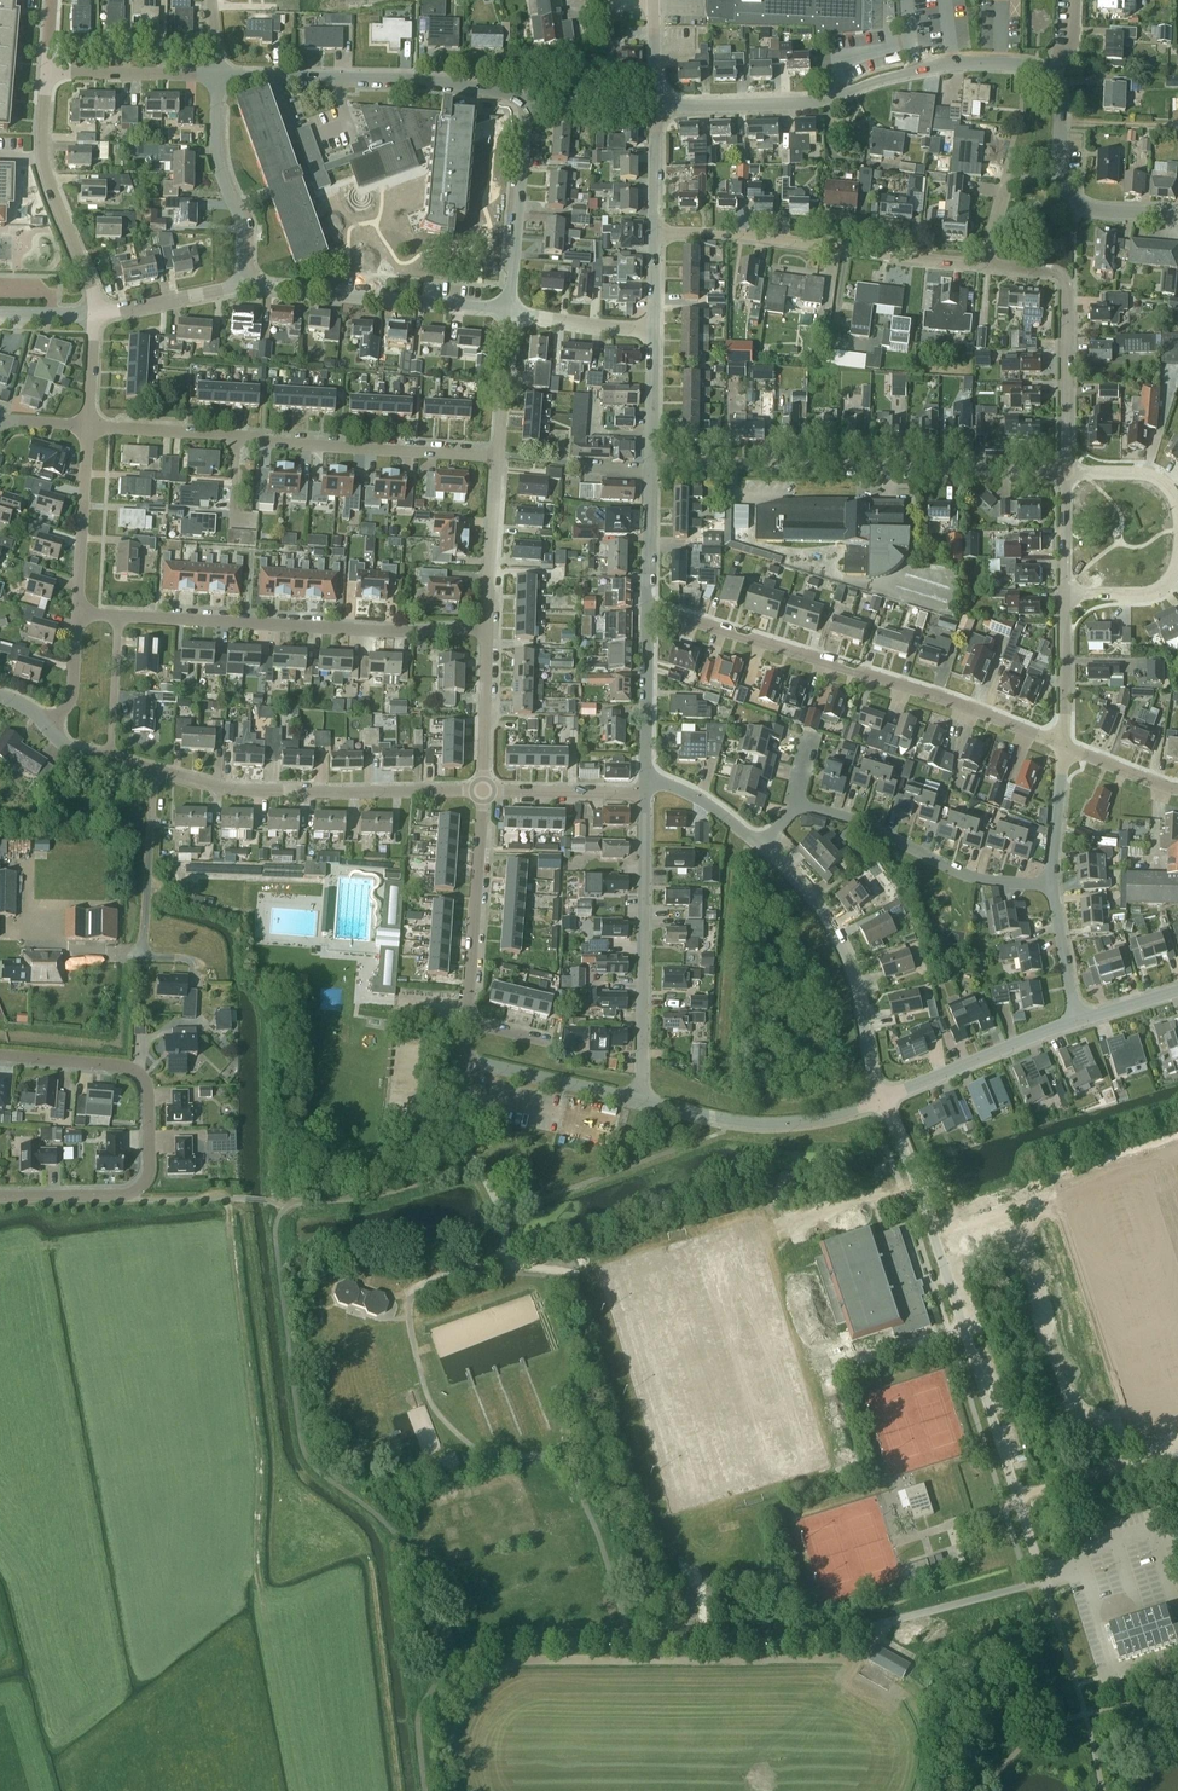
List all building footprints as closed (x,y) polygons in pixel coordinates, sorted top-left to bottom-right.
[(7,129),(17,15),(13,14),(15,0),(14,0),(0,0),(0,128),(7,129)] [(90,8),(89,8),(90,0),(76,0),(76,8),(72,7),(72,30),(90,30),(90,8)] [(125,8),(124,8),(124,0),(107,0),(107,8),(106,30),(125,30),(125,8)] [(155,9),(155,0),(133,0),(133,16),(140,16),(140,31),(158,31),(159,9),(155,9)] [(171,10),(175,10),(175,32),(193,32),(193,10),(190,10),(190,0),(171,0),(171,10)] [(422,16),(445,16),(445,0),(422,0),(422,16)] [(573,41),(571,23),(561,24),(560,17),(562,17),(560,0),(536,0),(538,19),(531,20),(534,42),(544,41),(544,45),(563,43),(563,42),(573,41)] [(709,27),(814,29),(815,40),(817,39),(863,33),(864,0),(710,0),(709,27)] [(1133,13),(1136,9),(1136,3),(1135,0),(1099,0),(1099,12),(1123,12),(1123,17),(1125,17),(1129,16),(1133,13)] [(372,3),(362,4),(363,12),(373,10),(372,3)] [(284,17),(280,16),(271,16),(271,22),(247,21),(246,39),(262,40),(262,43),(271,43),(271,32),(279,32),(280,23),(284,23),(284,17)] [(331,25),(351,25),(351,16),(331,16),(331,25)] [(458,48),(458,37),(455,37),(455,20),(428,20),(428,47),(458,48)] [(411,41),(411,23),(403,23),(403,26),(371,26),(371,44),(389,44),(389,51),(400,51),(400,41),(411,41)] [(509,43),(509,24),(501,24),(501,29),(472,28),(471,49),(500,49),(500,42),(509,43)] [(616,34),(627,34),(628,25),(616,24),(616,34)] [(614,40),(613,26),(600,27),(600,40),(614,40)] [(1155,27),(1155,33),(1158,33),(1158,42),(1171,43),(1172,27),(1158,27),(1158,28),(1155,27)] [(1136,39),(1137,29),(1122,28),(1121,35),(1107,35),(1106,60),(1111,60),(1111,65),(1114,68),(1123,68),(1125,66),(1125,60),(1123,58),(1122,58),(1123,38),(1136,39)] [(342,49),(342,30),(305,29),(304,49),(342,49)] [(701,67),(709,66),(709,55),(708,55),(707,46),(701,46),(701,49),(701,55),(696,55),(694,67),(680,67),(680,82),(701,81),(701,67)] [(780,47),(780,50),(781,64),(787,63),(788,74),(810,73),(810,55),(794,56),(792,46),(780,47)] [(617,63),(613,63),(613,68),(642,68),(641,49),(617,50),(617,63)] [(781,64),(780,50),(767,51),(765,64),(751,65),(751,81),(772,80),(772,65),(780,65),(780,64),(781,64)] [(744,54),(732,55),(715,55),(716,82),(737,81),(736,66),(744,66),(744,54)] [(1177,88),(1177,77),(1167,77),(1166,87),(1177,88)] [(1114,78),(1113,85),(1105,85),(1103,110),(1126,111),(1126,93),(1131,93),(1132,79),(1114,78)] [(989,103),(990,87),(971,85),(972,81),(964,80),(962,105),(951,104),(949,121),(961,122),(961,116),(972,117),(973,102),(989,103)] [(352,163),(370,156),(368,149),(323,165),(309,126),(295,131),(309,171),(304,172),(301,172),(297,171),(270,97),(265,99),(263,93),(241,101),(244,108),(239,110),(267,186),(271,197),(293,257),(297,256),(300,263),(322,255),(320,250),(325,248),(303,187),(314,183),(316,191),(331,186),(326,172),(352,163)] [(90,120),(96,120),(96,95),(80,95),(80,101),(72,101),(72,123),(80,123),(80,112),(90,112),(90,120)] [(114,95),(96,95),(96,120),(104,120),(104,113),(114,113),(114,95)] [(932,122),(935,100),(927,99),(927,98),(912,95),(911,97),(895,95),(892,113),(924,118),(923,121),(932,122)] [(161,120),(162,114),(162,96),(145,96),(145,113),(152,114),(152,120),(161,120)] [(179,96),(162,96),(162,114),(177,114),(177,125),(193,126),(193,109),(178,108),(179,96)] [(360,185),(414,166),(409,151),(432,143),(432,145),(433,145),(432,151),(431,156),(432,156),(431,162),(430,167),(431,168),(430,174),(429,179),(430,179),(429,185),(428,190),(429,190),(428,196),(427,201),(428,202),(427,208),(426,212),(427,213),(426,222),(422,229),(423,229),(424,229),(425,230),(426,230),(427,231),(428,231),(429,231),(430,232),(431,232),(432,233),(433,233),(434,233),(435,233),(436,234),(437,234),(439,234),(440,235),(441,235),(442,235),(443,235),(444,235),(445,236),(446,236),(446,239),(453,239),(454,221),(464,221),(464,216),(465,216),(464,211),(465,205),(466,205),(465,200),(466,194),(467,193),(466,188),(467,182),(468,182),(467,177),(468,171),(469,171),(468,166),(469,160),(470,159),(469,154),(470,148),(471,148),(471,145),(470,143),(471,137),(472,137),(471,132),(472,126),(477,124),(475,119),(474,114),(469,116),(450,114),(451,105),(442,104),(441,111),(441,113),(386,109),(379,108),(378,104),(371,107),(362,110),(370,132),(363,135),(368,149),(370,156),(352,163),(357,175),(360,185)] [(121,125),(130,125),(130,108),(122,108),(121,125)] [(936,120),(934,130),(951,132),(952,121),(936,120)] [(810,135),(816,135),(816,122),(796,122),(796,134),(790,135),(790,151),(800,150),(800,153),(803,153),(810,153),(810,135)] [(689,155),(707,155),(707,138),(699,138),(699,125),(697,125),(697,123),(691,123),(691,125),(680,125),(680,140),(689,139),(689,155)] [(758,151),(765,151),(764,123),(747,124),(748,138),(757,138),(758,151)] [(773,151),(773,145),(779,145),(779,137),(779,135),(781,135),(781,126),(779,126),(779,123),(764,123),(765,151),(770,151),(773,151)] [(727,146),(737,146),(737,145),(737,137),(731,137),(731,124),(712,125),(712,139),(713,139),(713,142),(716,144),(727,144),(727,146)] [(554,127),(553,141),(568,142),(569,132),(579,133),(580,127),(570,126),(569,128),(554,127)] [(607,153),(613,153),(629,153),(623,153),(623,146),(636,146),(636,128),(622,128),(622,135),(608,135),(608,141),(607,153)] [(982,145),(983,134),(968,133),(968,129),(957,128),(953,174),(974,176),(975,166),(967,165),(969,144),(982,145)] [(883,152),(903,155),(905,135),(886,132),(873,130),(870,156),(882,158),(883,152)] [(1136,132),(1128,131),(1127,142),(1135,143),(1136,132)] [(77,134),(76,142),(76,143),(95,143),(96,134),(77,134)] [(930,139),(922,138),(921,149),(929,149),(930,139)] [(941,151),(942,140),(935,139),(933,150),(941,151)] [(1142,152),(1150,153),(1151,141),(1143,140),(1142,152)] [(579,143),(568,142),(553,141),(552,159),(567,161),(568,149),(578,150),(579,143)] [(109,143),(95,143),(76,143),(76,150),(68,150),(68,167),(90,168),(90,160),(108,161),(109,143)] [(746,165),(746,145),(737,145),(737,146),(738,166),(746,165)] [(146,155),(148,154),(148,148),(145,147),(139,147),(137,149),(137,154),(140,155),(146,155)] [(170,163),(170,173),(193,173),(193,157),(178,156),(178,148),(159,148),(159,163),(170,163)] [(717,166),(716,149),(708,149),(708,166),(717,166)] [(803,153),(800,153),(800,150),(790,151),(790,165),(803,165),(803,153)] [(1117,183),(1118,151),(1099,150),(1097,182),(1117,183)] [(790,151),(782,151),(782,165),(790,165),(790,151)] [(591,152),(592,165),(601,165),(601,152),(591,152)] [(629,161),(629,153),(613,153),(613,171),(620,171),(620,180),(636,180),(636,161),(629,161)] [(695,156),(695,166),(708,166),(707,155),(695,156)] [(589,170),(590,161),(568,159),(567,168),(589,170)] [(926,167),(901,163),(900,172),(924,175),(926,167)] [(1167,163),(1167,173),(1152,172),(1152,178),(1151,197),(1175,199),(1176,180),(1177,174),(1177,163),(1167,163)] [(749,181),(749,166),(740,166),(740,181),(749,181)] [(706,197),(706,183),(706,178),(706,167),(694,167),(694,178),(698,178),(698,183),(688,183),(687,196),(680,196),(680,209),(691,210),(691,212),(697,212),(697,210),(699,210),(699,197),(706,197)] [(13,169),(0,169),(0,226),(4,226),(4,213),(8,213),(8,205),(12,205),(13,169)] [(870,194),(873,170),(860,169),(859,185),(827,182),(825,207),(856,210),(858,193),(870,194)] [(193,189),(193,173),(170,173),(173,173),(173,182),(163,182),(163,197),(177,198),(178,189),(193,189)] [(550,174),(549,189),(564,190),(565,180),(576,181),(576,175),(566,174),(565,176),(550,174)] [(1144,192),(1146,175),(1125,174),(1123,195),(1141,196),(1142,192),(1144,192)] [(129,176),(119,176),(101,175),(101,184),(89,184),(81,183),(81,201),(104,202),(105,193),(119,193),(119,191),(119,186),(129,187),(130,180),(129,176)] [(921,194),(923,178),(909,176),(907,199),(882,197),(880,216),(912,219),(914,199),(913,199),(914,193),(921,194)] [(949,177),(948,191),(945,214),(940,214),(939,218),(937,218),(937,212),(928,211),(927,225),(943,227),(942,237),(967,240),(969,222),(967,222),(970,199),(961,198),(963,178),(949,177)] [(810,201),(805,201),(805,193),(802,190),(797,189),(790,189),(791,179),(783,179),(782,202),(791,202),(791,215),(809,216),(810,201)] [(745,198),(745,183),(727,183),(726,197),(719,197),(718,210),(737,211),(738,197),(745,198)] [(636,213),(636,194),(629,194),(629,186),(613,185),(612,204),(620,204),(620,213),(636,213)] [(774,215),(774,201),(773,201),(773,194),(762,194),(762,186),(750,185),(749,185),(748,200),(755,200),(754,214),(774,215)] [(578,191),(564,190),(549,189),(548,208),(563,209),(564,200),(577,201),(578,191)] [(600,209),(600,198),(592,198),(591,209),(600,209)] [(190,200),(172,200),(165,199),(165,208),(179,209),(179,216),(174,216),(174,226),(196,226),(196,208),(192,208),(190,200)] [(572,206),(571,216),(586,217),(587,208),(572,206)] [(96,239),(115,239),(115,246),(125,243),(125,240),(120,239),(120,230),(134,231),(135,214),(117,213),(117,222),(105,222),(97,221),(96,239)] [(589,218),(572,216),(571,224),(589,226),(589,218)] [(166,231),(166,221),(157,221),(146,221),(149,230),(166,231)] [(547,221),(545,237),(562,239),(570,239),(579,240),(580,233),(563,231),(564,223),(547,221)] [(611,226),(611,234),(641,235),(641,223),(629,223),(629,221),(622,221),(622,231),(619,231),(619,227),(611,226)] [(1122,249),(1122,242),(1115,241),(1116,233),(1099,231),(1097,247),(1106,248),(1106,253),(1114,254),(1114,248),(1122,249)] [(641,247),(641,235),(611,234),(610,242),(619,242),(619,238),(622,238),(621,248),(629,248),(629,246),(641,247)] [(570,239),(562,239),(545,237),(544,253),(561,254),(562,246),(570,246),(570,239)] [(1131,242),(1129,261),(1128,265),(1140,266),(1177,269),(1177,267),(1177,262),(1177,245),(1131,240),(1131,242)] [(1122,249),(1114,248),(1114,254),(1106,253),(1106,248),(1097,247),(1095,271),(1113,273),(1114,259),(1129,261),(1131,242),(1122,242),(1122,249)] [(173,269),(174,276),(192,272),(190,265),(197,263),(194,249),(171,253),(170,247),(161,248),(166,270),(173,269)] [(685,249),(685,265),(700,266),(700,264),(700,257),(711,257),(711,248),(701,248),(701,249),(699,249),(685,249)] [(163,272),(162,263),(159,249),(145,252),(146,261),(137,263),(141,283),(157,279),(156,273),(163,272)] [(590,255),(563,253),(563,263),(589,265),(590,255)] [(602,259),(602,265),(602,268),(644,268),(644,258),(629,258),(630,253),(617,253),(617,263),(612,263),(612,259),(602,259)] [(125,286),(141,283),(137,263),(127,265),(125,256),(111,259),(114,278),(123,277),(125,286)] [(761,303),(764,281),(758,280),(759,274),(758,274),(759,263),(741,261),(737,285),(750,287),(748,301),(761,303)] [(593,286),(601,287),(601,285),(600,285),(602,268),(602,265),(592,264),(591,279),(579,278),(577,299),(592,300),(593,286)] [(685,265),(685,282),(700,282),(700,281),(700,273),(710,273),(711,265),(700,264),(700,266),(685,265)] [(570,283),(571,269),(558,268),(557,278),(542,276),(541,292),(561,294),(562,282),(570,283)] [(644,268),(602,268),(602,277),(612,277),(612,273),(617,273),(617,283),(629,283),(629,279),(643,280),(643,268),(644,268)] [(1177,273),(1162,272),(1160,294),(1176,295),(1177,273)] [(822,306),(825,280),(807,277),(807,278),(771,273),(765,312),(784,315),(786,297),(803,299),(803,303),(822,306)] [(710,281),(700,281),(700,282),(685,282),(684,299),(699,299),(699,290),(710,290),(710,281)] [(908,346),(911,323),(900,321),(904,290),(858,284),(851,336),(869,338),(873,305),(895,308),(892,331),(884,330),(882,347),(890,348),(891,343),(908,346)] [(611,285),(601,285),(601,287),(601,301),(618,301),(618,303),(634,303),(635,301),(640,301),(640,287),(618,287),(618,288),(611,288),(611,285)] [(934,287),(932,308),(949,310),(951,287),(943,287),(942,288),(934,287)] [(960,288),(951,287),(949,310),(966,311),(968,291),(959,290),(960,288)] [(1009,308),(1024,309),(1025,291),(1017,291),(1017,288),(1010,287),(1010,290),(1000,290),(998,315),(1008,316),(1009,308)] [(1041,293),(1025,291),(1024,309),(1023,317),(1042,319),(1043,310),(1040,310),(1041,293)] [(1119,324),(1119,315),(1124,315),(1124,311),(1128,311),(1128,295),(1102,295),(1101,306),(1090,306),(1090,322),(1101,322),(1101,324),(1108,324),(1108,323),(1110,323),(1110,324),(1112,326),(1117,326),(1119,324)] [(1170,298),(1169,307),(1177,308),(1177,299),(1170,298)] [(713,315),(722,315),(722,306),(713,306),(713,315)] [(949,310),(932,308),(931,312),(925,312),(923,330),(947,332),(949,310)] [(261,321),(257,321),(252,320),(253,310),(232,309),(230,336),(244,337),(244,340),(259,341),(261,321)] [(299,337),(300,321),(292,320),(293,311),(271,309),(269,324),(289,326),(288,336),(299,337)] [(685,311),(684,327),(699,328),(699,327),(699,319),(710,319),(710,310),(700,310),(700,311),(685,311)] [(966,311),(949,310),(947,332),(971,334),(973,316),(966,316),(966,311)] [(338,343),(340,320),(329,319),(330,314),(309,312),(308,330),(325,332),(324,341),(338,343)] [(759,313),(751,312),(750,322),(758,323),(759,313)] [(828,313),(819,312),(816,331),(825,332),(828,313)] [(182,342),(193,343),(195,323),(178,322),(177,337),(169,336),(168,351),(182,352),(182,342)] [(211,324),(195,323),(193,343),(204,344),(203,354),(218,355),(219,340),(210,340),(211,324)] [(376,361),(378,340),(371,339),(372,326),(352,324),(350,339),(361,340),(359,360),(376,361)] [(412,354),(413,339),(406,338),(406,328),(388,327),(386,342),(396,343),(395,349),(401,350),(401,353),(412,354)] [(710,327),(699,327),(699,328),(684,327),(684,344),(698,344),(698,343),(699,335),(709,335),(710,327)] [(977,350),(985,350),(987,328),(978,328),(977,350)] [(440,358),(449,358),(450,342),(443,341),(443,332),(421,330),(420,345),(441,347),(440,358)] [(457,343),(450,342),(449,358),(457,359),(458,348),(478,350),(479,334),(458,332),(457,343)] [(1037,350),(1037,339),(1027,339),(1027,333),(1012,333),(1012,350),(1037,350)] [(1162,334),(1161,353),(1177,353),(1177,335),(1162,334)] [(46,355),(45,359),(45,360),(59,364),(65,366),(72,346),(51,339),(50,341),(46,340),(46,339),(39,336),(34,350),(40,352),(41,354),(46,355)] [(129,350),(147,352),(148,342),(159,343),(159,337),(148,336),(147,339),(129,338),(129,350)] [(936,336),(936,344),(944,345),(945,336),(936,336)] [(1155,336),(1138,336),(1116,336),(1116,345),(1112,345),(1112,344),(1090,344),(1090,361),(1112,361),(1112,354),(1124,354),(1124,353),(1155,353),(1155,336)] [(1007,337),(999,337),(999,345),(1007,345),(1007,337)] [(528,362),(535,362),(533,387),(548,388),(550,362),(545,362),(546,342),(530,341),(528,362)] [(272,343),(259,342),(257,359),(271,360),(272,343)] [(698,344),(684,344),(684,361),(698,361),(698,352),(709,352),(709,343),(698,343),(698,344)] [(567,377),(573,377),(575,347),(561,346),(559,363),(568,363),(567,377)] [(729,346),(729,361),(751,361),(751,346),(729,346)] [(591,348),(575,347),(573,377),(574,377),(573,382),(579,383),(580,373),(582,373),(583,365),(590,365),(591,348)] [(633,363),(639,364),(639,351),(634,351),(634,348),(616,348),(604,348),(603,371),(612,372),(612,375),(622,376),(625,373),(625,367),(626,367),(626,366),(633,366),(633,363)] [(875,348),(872,369),(880,370),(882,349),(875,348)] [(830,349),(828,363),(868,369),(870,355),(830,349)] [(158,352),(147,352),(129,350),(128,366),(146,367),(147,357),(158,358),(158,352)] [(991,351),(975,352),(976,367),(991,367),(991,351)] [(6,385),(10,374),(15,376),(18,363),(14,362),(14,359),(0,355),(0,383),(6,385)] [(1041,356),(1021,356),(1002,356),(1002,372),(1021,372),(1041,372),(1041,356)] [(53,384),(59,364),(45,360),(45,359),(39,357),(33,378),(48,382),(47,383),(53,384)] [(411,361),(401,360),(400,373),(410,374),(411,361)] [(422,362),(411,361),(410,374),(421,374),(422,362)] [(728,363),(728,377),(746,377),(747,363),(728,363)] [(128,366),(127,381),(145,382),(146,373),(157,373),(157,367),(146,367),(128,366)] [(465,375),(465,368),(450,367),(450,374),(465,375)] [(258,368),(257,380),(265,380),(266,368),(258,368)] [(586,387),(593,387),(594,373),(587,372),(586,387)] [(686,373),(685,389),(700,390),(700,389),(701,381),(711,381),(711,373),(701,372),(701,373),(686,373)] [(594,373),(593,387),(601,388),(602,374),(594,373)] [(196,404),(209,405),(210,386),(200,386),(201,375),(195,374),(195,386),(197,386),(196,404)] [(210,375),(210,386),(209,405),(224,405),(225,387),(216,387),(216,375),(210,375)] [(41,403),(47,383),(48,382),(33,378),(27,376),(21,396),(31,400),(29,407),(37,410),(40,402),(41,403)] [(224,405),(239,406),(240,388),(231,387),(231,376),(226,376),(225,387),(224,405)] [(241,377),(240,388),(239,406),(258,407),(259,389),(246,388),(247,377),(241,377)] [(559,378),(551,377),(550,392),(558,392),(559,378)] [(70,381),(63,379),(60,387),(68,389),(70,381)] [(272,408),(285,409),(286,391),(276,390),(277,379),(271,379),(271,390),(273,391),(272,408)] [(807,393),(808,379),(803,379),(803,393),(792,393),(792,404),(798,404),(807,404),(808,393),(807,393)] [(287,380),(286,391),(285,409),(300,410),(301,392),(292,391),(292,380),(287,380)] [(156,383),(145,382),(127,381),(126,400),(144,401),(145,388),(156,388),(156,383)] [(300,410),(316,411),(317,393),(307,392),(308,381),(302,381),(301,392),(300,410)] [(317,382),(317,393),(316,411),(335,412),(336,394),(322,393),(323,382),(317,382)] [(397,416),(398,401),(399,391),(399,390),(399,382),(394,382),(393,401),(383,400),(382,415),(397,416)] [(892,397),(906,397),(907,383),(892,383),(892,397)] [(1032,406),(1041,406),(1041,389),(1022,389),(1022,383),(1002,383),(1002,395),(1012,395),(1012,409),(1022,409),(1022,406),(1024,406),(1024,409),(1032,409),(1032,406)] [(1119,399),(1119,385),(1099,385),(1099,399),(1119,399)] [(870,409),(871,387),(864,386),(863,409),(870,409)] [(638,406),(638,387),(613,387),(607,387),(606,405),(613,405),(614,406),(614,407),(624,407),(624,405),(638,406)] [(1156,430),(1160,389),(1142,387),(1140,414),(1133,413),(1132,427),(1129,426),(1127,447),(1128,447),(1130,449),(1135,449),(1137,448),(1145,448),(1147,429),(1156,430)] [(367,414),(368,399),(368,389),(362,389),(362,399),(350,398),(349,413),(367,414)] [(711,389),(700,389),(700,390),(685,389),(685,406),(700,406),(700,405),(700,398),(711,398),(711,389)] [(377,400),(368,399),(367,414),(382,415),(383,400),(384,390),(378,390),(377,400)] [(398,401),(397,416),(411,417),(412,402),(414,402),(414,392),(409,391),(408,402),(398,401)] [(774,393),(760,392),(759,414),(773,415),(774,393)] [(441,418),(442,404),(442,393),(437,393),(436,403),(425,402),(424,417),(441,418)] [(452,404),(442,404),(441,418),(456,419),(457,404),(458,394),(452,394),(452,404)] [(574,394),(573,401),(588,402),(588,395),(574,394)] [(457,404),(456,419),(470,420),(471,405),(473,405),(473,395),(467,395),(467,405),(457,404)] [(526,396),(525,410),(540,411),(540,401),(551,402),(551,396),(541,395),(540,398),(526,396)] [(573,401),(573,409),(587,410),(588,402),(573,401)] [(800,419),(807,419),(807,404),(798,404),(798,407),(785,407),(784,418),(783,437),(799,438),(800,419)] [(685,406),(685,422),(700,423),(700,422),(700,414),(711,414),(711,405),(700,405),(700,406),(685,406)] [(955,405),(955,412),(954,421),(944,421),(944,429),(946,429),(946,442),(962,443),(963,422),(971,422),(972,406),(955,405)] [(1104,435),(1111,436),(1110,424),(1104,424),(1105,408),(1095,408),(1095,420),(1089,420),(1089,427),(1088,427),(1088,434),(1090,434),(1090,444),(1104,445),(1104,435)] [(572,416),(587,417),(587,410),(573,409),(572,416)] [(550,412),(540,411),(525,410),(523,425),(538,426),(539,417),(549,417),(550,412)] [(837,419),(837,411),(826,411),(826,418),(817,418),(816,439),(832,439),(832,419),(837,419)] [(865,420),(863,420),(863,413),(844,412),(844,420),(848,420),(848,439),(865,440),(865,420)] [(916,417),(916,422),(911,421),(911,429),(915,429),(914,441),(930,442),(930,429),(938,429),(938,413),(922,412),(919,413),(917,414),(916,417)] [(900,441),(900,420),(890,419),(890,414),(878,413),(878,421),(886,422),(885,440),(900,441)] [(731,440),(748,441),(748,426),(747,425),(737,425),(737,415),(730,415),(729,426),(731,426),(731,440)] [(976,415),(976,437),(985,437),(985,416),(976,415)] [(587,417),(572,416),(572,423),(586,424),(587,417)] [(747,416),(747,425),(748,426),(748,441),(765,442),(766,426),(764,426),(764,421),(763,420),(753,420),(753,416),(747,416)] [(634,418),(614,417),(614,428),(634,428),(634,418)] [(1025,439),(1038,439),(1038,423),(1027,423),(1027,421),(1019,421),(1019,417),(1006,417),(1006,435),(1018,435),(1018,440),(1025,440),(1025,439)] [(710,422),(700,422),(700,423),(685,422),(685,439),(700,439),(700,430),(710,431),(710,422)] [(572,423),(571,431),(586,432),(586,424),(572,423)] [(538,426),(523,425),(522,443),(537,444),(538,432),(548,433),(549,427),(538,426)] [(570,438),(572,438),(585,439),(586,432),(571,431),(570,438)] [(565,434),(555,433),(553,448),(564,449),(565,434)] [(1175,436),(1164,454),(1177,462),(1177,460),(1177,438),(1175,436)] [(585,439),(572,438),(572,458),(613,459),(612,463),(623,464),(623,460),(634,460),(635,441),(585,439)] [(28,460),(43,464),(42,470),(61,475),(69,451),(34,440),(28,460)] [(157,449),(148,449),(123,447),(122,464),(147,466),(147,460),(157,460),(157,449)] [(219,453),(193,452),(188,451),(187,469),(196,469),(196,475),(211,476),(212,470),(218,470),(219,453)] [(170,457),(162,457),(161,474),(169,474),(170,457)] [(179,458),(170,457),(169,474),(177,475),(179,458)] [(283,494),(285,466),(276,466),(270,466),(269,477),(268,477),(268,479),(269,479),(269,484),(260,483),(258,505),(274,506),(274,493),(283,494)] [(294,467),(285,466),(283,494),(291,494),(291,502),(306,503),(307,486),(298,486),(299,481),(300,481),(300,479),(299,479),(300,468),(294,467)] [(336,497),(337,470),(329,469),(322,469),(322,480),(321,480),(321,483),(322,483),(321,487),(313,487),(312,503),(327,504),(327,497),(336,497)] [(545,498),(547,479),(560,480),(561,470),(546,469),(545,479),(520,476),(519,476),(518,496),(545,498)] [(349,520),(349,510),(359,511),(360,490),(351,489),(351,485),(352,485),(352,482),(352,471),(346,471),(346,470),(337,470),(336,497),(344,498),(343,510),(342,510),(342,519),(349,520)] [(39,479),(51,483),(53,475),(41,471),(39,479)] [(426,478),(425,499),(434,499),(434,492),(465,494),(467,473),(466,473),(466,474),(436,472),(436,471),(435,471),(435,479),(426,478)] [(388,501),(390,473),(381,473),(375,472),(375,484),(374,484),(374,486),(374,491),(365,490),(364,507),(380,508),(380,500),(388,501)] [(161,474),(155,473),(154,481),(169,482),(169,474),(161,474)] [(399,474),(390,473),(388,501),(397,501),(396,509),(412,510),(413,493),(404,493),(404,488),(405,488),(405,486),(404,486),(405,474),(399,474)] [(186,484),(187,475),(177,475),(169,474),(169,482),(169,483),(181,484),(186,484)] [(151,480),(121,478),(120,496),(145,497),(150,498),(151,480)] [(59,517),(65,498),(49,493),(52,484),(34,479),(29,495),(38,498),(35,510),(59,517)] [(632,501),(633,483),(601,482),(601,486),(579,485),(579,499),(600,499),(600,500),(632,501)] [(216,502),(217,485),(192,483),(191,488),(181,487),(180,487),(180,490),(179,506),(198,507),(199,501),(216,502)] [(675,489),(674,505),(689,505),(689,504),(689,498),(703,498),(703,490),(689,490),(689,489),(675,489)] [(975,503),(980,497),(972,489),(966,496),(975,503)] [(0,501),(0,523),(8,525),(13,512),(22,515),(25,503),(22,498),(3,492),(0,501)] [(904,528),(905,501),(867,500),(867,506),(847,506),(847,500),(822,500),(800,500),(778,502),(757,507),(756,541),(784,542),(784,541),(846,542),(846,544),(869,545),(870,527),(904,528)] [(424,503),(415,502),(415,510),(424,511),(424,503)] [(1018,514),(1018,520),(1040,520),(1040,502),(1018,502),(1018,503),(1011,503),(1011,502),(1001,502),(1001,516),(1011,516),(1011,514),(1018,514)] [(703,504),(689,504),(689,505),(674,505),(674,521),(688,521),(688,520),(689,512),(703,512),(703,504)] [(168,506),(153,505),(153,513),(168,514),(168,506)] [(554,506),(546,505),(545,515),(553,516),(554,506)] [(958,530),(958,509),(951,509),(951,505),(929,505),(929,521),(950,522),(950,530),(958,530)] [(749,506),(735,506),(734,528),(749,528),(749,506)] [(168,517),(183,518),(183,507),(168,507),(168,517)] [(724,546),(781,564),(783,558),(730,542),(732,507),(725,507),(724,546)] [(541,527),(543,510),(516,508),(515,525),(541,527)] [(610,513),(608,510),(597,511),(595,509),(589,509),(585,512),(585,518),(589,523),(591,523),(591,527),(572,527),(572,540),(598,540),(598,532),(605,532),(605,535),(626,535),(626,524),(628,524),(628,523),(631,521),(631,515),(630,514),(630,513),(610,513)] [(144,529),(145,512),(119,510),(118,528),(144,529)] [(724,510),(714,510),(714,520),(724,520),(724,510)] [(201,537),(202,533),(213,534),(215,517),(190,515),(189,532),(192,532),(192,536),(201,537)] [(440,531),(440,540),(467,541),(468,532),(467,532),(468,526),(457,526),(457,525),(454,525),(455,517),(434,515),(433,531),(440,531)] [(688,521),(674,521),(674,537),(688,538),(688,528),(702,528),(702,521),(688,520),(688,521)] [(704,533),(703,545),(722,546),(723,524),(708,523),(708,521),(703,521),(702,528),(704,528),(704,533)] [(57,560),(63,541),(47,536),(50,527),(32,522),(28,537),(37,540),(33,552),(57,560)] [(397,528),(389,527),(389,536),(397,536),(397,528)] [(908,528),(904,528),(870,527),(869,545),(846,544),(848,556),(845,556),(845,577),(866,577),(866,580),(875,580),(884,578),(892,574),(899,568),(904,561),(907,553),(909,544),(908,535),(908,528)] [(234,545),(235,531),(228,530),(227,545),(234,545)] [(234,545),(241,546),(242,531),(235,531),(234,545)] [(241,546),(248,546),(249,531),(242,531),(241,546)] [(249,531),(248,546),(256,546),(257,532),(249,531)] [(298,542),(298,533),(284,534),(285,543),(298,542)] [(978,559),(979,534),(964,534),(964,558),(978,559)] [(1028,534),(1019,534),(1018,534),(1018,535),(1008,535),(1008,541),(1005,541),(1005,559),(1021,559),(1021,553),(1030,553),(1030,552),(1041,552),(1041,535),(1028,535),(1028,534)] [(139,546),(149,547),(149,551),(155,551),(156,539),(149,539),(149,537),(133,536),(133,545),(117,544),(116,574),(137,575),(139,546)] [(13,541),(0,537),(0,554),(9,557),(13,541)] [(341,537),(334,537),(333,546),(340,547),(341,537)] [(315,548),(316,540),(308,540),(307,547),(315,548)] [(467,541),(440,540),(439,548),(432,548),(431,563),(447,564),(448,555),(452,555),(452,556),(455,556),(455,555),(466,556),(466,550),(467,550),(467,541)] [(539,561),(540,544),(514,541),(513,559),(539,561)] [(607,544),(607,559),(626,560),(626,544),(607,544)] [(722,547),(703,546),(703,555),(722,556),(722,547)] [(565,552),(555,552),(555,566),(565,566),(565,552)] [(178,591),(180,563),(170,563),(170,553),(164,553),(163,563),(164,563),(163,590),(178,591)] [(673,553),(673,569),(687,569),(687,568),(694,568),(695,562),(699,562),(700,554),(673,553)] [(190,564),(180,563),(178,591),(194,592),(195,592),(197,565),(197,555),(191,554),(190,564)] [(552,570),(553,555),(544,554),(543,561),(541,561),(540,569),(552,570)] [(208,593),(210,593),(212,565),(213,556),(206,555),(205,565),(197,565),(195,592),(208,593)] [(221,566),(212,565),(210,593),(224,594),(225,594),(227,566),(228,557),(221,556),(221,566)] [(227,566),(225,594),(239,595),(241,568),(242,568),(243,558),(236,557),(236,567),(227,566)] [(274,597),(275,597),(276,570),(266,569),(267,559),(260,559),(260,569),(261,569),(259,596),(274,597)] [(317,572),(308,572),(306,599),(320,600),(321,600),(322,600),(323,573),(324,560),(318,559),(317,572)] [(626,575),(626,560),(607,559),(607,568),(602,568),(602,575),(626,575)] [(1021,560),(1021,559),(1005,559),(1005,560),(1000,560),(1000,573),(1000,575),(1006,575),(1006,576),(1015,576),(1015,585),(1040,585),(1040,567),(1016,567),(1017,560),(1021,560)] [(286,570),(276,570),(275,597),(290,598),(291,598),(293,571),(294,561),(287,560),(286,570)] [(1000,573),(1000,560),(988,560),(988,573),(1000,573)] [(305,599),(306,599),(308,572),(309,562),(302,561),(302,571),(293,571),(291,598),(305,599)] [(362,599),(371,600),(372,572),(364,572),(364,564),(358,564),(358,562),(349,561),(348,580),(357,580),(356,585),(355,587),(356,587),(356,599),(362,599)] [(50,601),(55,581),(40,577),(42,568),(25,563),(20,578),(29,580),(25,593),(50,601)] [(323,573),(322,600),(336,601),(337,574),(338,574),(339,564),(333,563),(332,573),(323,573)] [(381,573),(372,572),(371,600),(379,600),(385,600),(386,589),(387,589),(387,587),(386,587),(387,582),(395,583),(396,566),(381,565),(381,573)] [(694,570),(694,568),(687,568),(687,569),(673,569),(673,585),(687,586),(687,577),(699,577),(699,583),(707,583),(707,586),(716,587),(717,570),(694,570)] [(442,571),(419,570),(418,579),(421,579),(420,585),(428,585),(427,600),(428,600),(428,599),(458,601),(460,580),(459,580),(459,581),(441,580),(442,571)] [(516,577),(515,590),(535,591),(535,581),(546,582),(546,576),(534,575),(534,578),(516,577)] [(745,583),(728,577),(720,602),(737,607),(745,583)] [(761,614),(771,581),(766,579),(763,587),(753,584),(745,609),(761,614)] [(777,583),(771,581),(761,614),(777,620),(785,594),(774,590),(777,583)] [(605,587),(605,595),(631,595),(631,582),(612,582),(611,587),(605,587)] [(846,587),(839,585),(834,602),(841,604),(846,587)] [(859,591),(851,588),(849,595),(857,597),(859,591)] [(553,591),(535,591),(515,590),(515,605),(534,606),(534,597),(553,597),(553,591)] [(792,596),(784,621),(800,626),(811,593),(805,591),(803,599),(792,596)] [(1020,592),(992,591),(992,599),(1008,599),(1007,614),(1040,615),(1040,599),(1020,598),(1020,592)] [(811,593),(800,626),(817,632),(825,606),(814,603),(816,595),(811,593)] [(631,608),(631,595),(605,595),(604,608),(631,608)] [(882,598),(873,596),(869,611),(877,613),(882,598)] [(582,610),(595,610),(595,598),(582,598),(582,610)] [(895,604),(886,602),(884,609),(892,611),(895,604)] [(515,605),(515,621),(534,621),(534,612),(545,612),(545,606),(534,606),(515,605)] [(52,644),(58,625),(42,621),(45,611),(27,606),(22,622),(31,624),(28,637),(52,644)] [(967,607),(957,606),(956,613),(966,614),(967,607)] [(1174,609),(1153,619),(1156,624),(1145,629),(1149,639),(1160,634),(1162,634),(1163,635),(1169,632),(1169,630),(1175,627),(1177,632),(1177,617),(1174,609)] [(595,618),(595,610),(582,610),(582,626),(591,626),(591,618),(595,618)] [(928,614),(920,612),(915,627),(924,630),(928,614)] [(604,640),(630,641),(631,614),(604,614),(604,640)] [(830,633),(847,638),(853,618),(843,615),(842,619),(835,617),(830,633)] [(970,634),(976,620),(963,616),(958,629),(970,634)] [(862,621),(853,618),(847,638),(863,643),(868,627),(861,625),(862,621)] [(947,619),(944,629),(955,632),(958,623),(947,619)] [(992,619),(988,630),(1009,639),(1015,623),(992,619)] [(545,622),(534,621),(515,621),(514,639),(533,640),(533,627),(544,627),(545,622)] [(1015,629),(1024,633),(1027,626),(1017,622),(1015,629)] [(591,637),(591,626),(582,626),(582,637),(591,637)] [(1120,636),(1120,629),(1111,629),(1111,627),(1088,627),(1088,644),(1111,644),(1111,636),(1120,636)] [(874,647),(892,652),(898,632),(888,629),(887,633),(879,631),(874,647)] [(903,634),(898,632),(892,652),(907,657),(915,632),(905,629),(903,634)] [(1010,697),(1012,696),(1016,698),(1024,679),(1020,678),(1024,668),(1022,667),(1026,657),(1017,653),(1019,648),(1016,647),(1021,632),(1014,629),(1002,660),(1012,664),(1008,675),(1006,674),(999,691),(1006,694),(1006,696),(1010,697)] [(1131,629),(1123,629),(1123,644),(1131,644),(1131,629)] [(974,635),(972,638),(966,654),(971,656),(963,677),(962,677),(983,685),(994,657),(993,656),(994,653),(991,651),(995,643),(974,635)] [(948,657),(953,642),(937,637),(936,641),(927,639),(920,661),(938,666),(941,655),(948,657)] [(157,675),(158,641),(137,640),(135,674),(157,675)] [(1051,644),(1042,640),(1036,653),(1046,656),(1051,644)] [(580,641),(580,650),(589,650),(589,641),(580,641)] [(189,664),(197,665),(198,645),(181,644),(181,653),(173,653),(172,681),(181,682),(181,674),(188,674),(189,664)] [(608,650),(608,657),(631,657),(631,644),(602,644),(602,650),(608,650)] [(670,664),(695,672),(695,671),(697,670),(698,667),(697,665),(701,652),(676,644),(670,664)] [(30,650),(13,645),(12,648),(8,647),(6,651),(11,653),(9,661),(17,663),(14,674),(28,678),(27,681),(37,684),(43,664),(28,659),(30,650)] [(214,646),(198,645),(197,665),(205,665),(204,675),(219,676),(220,671),(219,671),(220,655),(213,655),(214,646)] [(227,655),(220,655),(219,671),(220,671),(219,676),(242,677),(244,648),(227,647),(227,655)] [(264,682),(265,682),(266,658),(260,657),(260,649),(244,648),(242,677),(242,678),(243,667),(258,668),(258,673),(265,674),(264,682)] [(273,658),(266,658),(265,682),(272,682),(273,669),(282,670),(281,681),(288,681),(290,650),(273,650),(273,658)] [(306,651),(290,650),(288,681),(295,682),(295,671),(304,671),(303,684),(311,685),(312,660),(305,660),(306,651)] [(532,668),(532,665),(532,655),(543,656),(543,650),(532,650),(532,652),(514,652),(514,668),(532,668)] [(333,685),(336,653),(319,652),(319,661),(312,660),(311,685),(311,677),(318,677),(319,672),(334,673),(333,685)] [(359,657),(352,657),(352,654),(336,653),(333,685),(342,686),(342,678),(341,678),(341,673),(350,674),(349,679),(357,680),(359,657)] [(368,676),(383,676),(385,656),(368,655),(368,658),(361,657),(360,679),(368,680),(368,676)] [(401,657),(385,656),(383,676),(399,677),(398,682),(407,682),(408,660),(401,660),(401,657)] [(464,667),(463,667),(463,656),(437,656),(437,667),(438,667),(437,679),(464,680),(464,667)] [(631,672),(631,657),(608,657),(608,665),(582,665),(581,674),(607,674),(607,671),(631,672)] [(736,688),(743,665),(719,657),(717,663),(708,660),(700,683),(734,693),(735,688),(736,688)] [(573,660),(550,659),(549,667),(572,668),(573,660)] [(1164,680),(1164,660),(1147,660),(1147,681),(1164,680)] [(514,668),(513,683),(531,683),(531,680),(532,671),(543,671),(543,665),(532,665),(532,668),(514,668)] [(1120,675),(1120,665),(1088,665),(1088,681),(1110,681),(1110,675),(1120,675)] [(1045,683),(1040,681),(1043,673),(1030,668),(1026,676),(1029,677),(1023,691),(1024,692),(1021,701),(1034,706),(1037,697),(1039,698),(1045,683)] [(683,673),(671,669),(668,679),(680,682),(683,673)] [(778,695),(784,678),(768,673),(765,683),(763,682),(761,690),(762,690),(762,692),(760,700),(778,705),(781,696),(778,695)] [(630,675),(610,675),(580,675),(580,684),(588,684),(588,685),(610,685),(610,702),(630,702),(630,675)] [(463,693),(464,680),(437,679),(437,706),(455,706),(455,692),(463,693)] [(513,683),(513,698),(531,699),(531,696),(531,686),(542,686),(542,681),(531,680),(531,683),(513,683)] [(805,696),(808,685),(793,680),(785,704),(801,709),(803,701),(804,701),(806,697),(805,696)] [(172,685),(161,685),(160,693),(171,693),(172,685)] [(578,688),(567,687),(567,698),(573,698),(573,699),(578,699),(578,688)] [(749,690),(741,687),(736,702),(744,705),(749,690)] [(1121,689),(1117,706),(1126,708),(1130,691),(1121,689)] [(831,693),(825,713),(810,709),(809,710),(805,725),(804,729),(817,733),(821,721),(836,725),(839,723),(842,714),(843,714),(844,710),(843,708),(846,698),(840,696),(841,693),(833,690),(832,693),(831,693)] [(176,704),(177,694),(146,692),(145,701),(134,701),(132,731),(154,732),(156,703),(176,704)] [(720,697),(707,693),(704,700),(718,705),(720,697)] [(252,703),(262,703),(262,695),(253,695),(252,703)] [(542,696),(531,696),(531,699),(513,698),(512,714),(531,714),(531,701),(542,701),(542,696)] [(711,719),(711,708),(707,708),(707,703),(697,703),(697,697),(671,696),(671,714),(683,714),(683,718),(711,719)] [(333,709),(345,710),(346,699),(334,698),(333,709)] [(369,699),(357,699),(357,711),(368,711),(369,699)] [(1107,701),(1100,699),(1098,706),(1103,708),(1106,708),(1107,701)] [(356,701),(347,700),(347,711),(355,711),(356,701)] [(407,701),(389,701),(389,714),(406,715),(407,701)] [(596,704),(581,704),(581,715),(595,716),(596,704)] [(258,708),(258,719),(266,719),(266,709),(258,708)] [(290,708),(290,717),(300,718),(301,708),(290,708)] [(805,725),(809,710),(803,708),(802,712),(797,710),(794,722),(805,725)] [(885,745),(884,744),(890,725),(883,723),(886,715),(864,708),(862,715),(856,713),(853,724),(858,726),(858,725),(872,729),(866,747),(883,752),(885,745)] [(1095,731),(1101,733),(1102,735),(1105,737),(1107,736),(1108,736),(1118,714),(1103,708),(1100,714),(1099,714),(1097,719),(1098,722),(1095,731)] [(1149,713),(1137,747),(1138,747),(1137,749),(1149,753),(1150,752),(1151,753),(1159,733),(1147,728),(1147,727),(1150,725),(1154,727),(1158,716),(1160,711),(1152,708),(1150,713),(1149,713)] [(1149,713),(1141,710),(1135,724),(1130,722),(1122,742),(1123,743),(1135,748),(1135,746),(1137,747),(1149,713)] [(624,745),(625,722),(619,722),(620,712),(600,712),(600,726),(604,726),(604,745),(624,745)] [(898,728),(890,725),(884,744),(885,745),(898,749),(902,739),(910,742),(917,721),(902,716),(898,728)] [(562,717),(554,717),(553,725),(562,725),(562,717)] [(577,718),(569,718),(569,730),(577,730),(577,718)] [(181,750),(197,751),(198,731),(190,730),(191,720),(175,719),(174,740),(181,741),(181,750)] [(529,720),(527,720),(527,732),(537,732),(537,729),(537,720),(529,720)] [(206,731),(198,731),(197,751),(214,751),(214,743),(222,743),(223,722),(207,721),(206,731)] [(442,727),(442,736),(462,736),(462,723),(444,723),(444,721),(433,721),(433,727),(442,727)] [(852,723),(846,721),(840,739),(847,741),(852,723)] [(861,727),(852,724),(847,742),(856,744),(861,727)] [(697,760),(707,760),(707,744),(722,744),(728,726),(707,725),(707,734),(682,734),(682,753),(680,753),(680,761),(696,761),(697,760)] [(745,726),(742,739),(768,746),(770,739),(780,742),(783,729),(768,725),(767,732),(745,726)] [(234,726),(224,726),(223,743),(233,743),(234,726)] [(953,774),(954,756),(939,751),(946,733),(930,727),(924,745),(926,746),(925,751),(931,754),(927,764),(953,774)] [(264,757),(272,757),(274,728),(265,728),(264,742),(256,741),(256,735),(249,734),(249,737),(247,766),(263,767),(264,757)] [(281,768),(297,769),(298,738),(292,737),(291,750),(291,752),(282,752),(282,745),(281,745),(282,729),(274,728),(272,757),(281,758),(281,768)] [(379,729),(370,729),(371,747),(371,755),(380,755),(381,770),(397,769),(396,747),(390,747),(390,744),(379,744),(379,729)] [(0,742),(0,770),(3,772),(9,763),(8,762),(9,760),(36,777),(46,761),(19,744),(22,741),(7,731),(0,742)] [(403,747),(396,747),(397,769),(413,769),(413,759),(422,759),(422,731),(414,731),(414,747),(412,747),(413,754),(403,754),(403,747)] [(1177,763),(1177,741),(1177,733),(1167,731),(1166,740),(1169,741),(1167,759),(1174,761),(1174,763),(1177,763)] [(442,741),(442,750),(462,751),(462,736),(442,736),(432,735),(432,741),(442,741)] [(232,765),(247,766),(249,737),(242,737),(242,748),(241,748),(241,750),(232,750),(232,765)] [(298,738),(297,769),(313,770),(313,754),(304,753),(304,751),(297,750),(298,738)] [(524,750),(525,740),(519,739),(518,750),(505,750),(505,769),(524,769),(524,750)] [(533,750),(524,750),(524,769),(539,769),(539,750),(540,739),(534,739),(533,750)] [(766,753),(768,746),(742,739),(738,752),(754,756),(752,764),(773,769),(776,756),(766,753)] [(549,751),(539,750),(539,769),(554,770),(555,751),(555,740),(549,740),(549,751)] [(564,751),(555,751),(554,770),(567,770),(567,752),(570,752),(571,740),(565,740),(564,751)] [(977,773),(986,748),(969,741),(961,761),(965,763),(963,768),(977,773)] [(352,755),(352,748),(352,742),(346,742),(346,747),(346,771),(362,770),(362,755),(352,755)] [(859,747),(845,742),(842,750),(849,752),(847,758),(854,761),(859,747)] [(346,771),(346,747),(340,747),(340,755),(330,755),(330,771),(346,771)] [(462,751),(442,750),(425,750),(425,765),(433,765),(433,756),(442,756),(442,768),(461,768),(462,751)] [(1006,769),(1010,758),(995,753),(986,777),(1001,783),(1004,774),(1006,774),(1007,770),(1006,769)] [(599,766),(599,765),(599,764),(579,764),(579,779),(599,779),(599,777),(604,777),(604,780),(629,780),(629,765),(623,765),(623,759),(621,757),(613,757),(611,760),(611,765),(604,765),(604,766),(599,766)] [(872,778),(876,779),(881,762),(866,757),(862,770),(855,768),(851,784),(868,789),(872,778)] [(738,761),(726,758),(725,763),(736,766),(738,761)] [(828,790),(843,794),(848,777),(842,775),(845,763),(830,759),(824,776),(829,777),(828,781),(823,780),(821,789),(828,791),(828,790)] [(896,767),(881,762),(876,779),(879,780),(876,792),(894,797),(899,781),(892,779),(896,767)] [(735,767),(732,780),(758,787),(759,780),(769,782),(773,769),(752,764),(751,771),(735,767)] [(1035,785),(1037,780),(1035,778),(1038,769),(1034,767),(1033,766),(1028,764),(1026,764),(1024,764),(1016,787),(1016,788),(1011,801),(1025,806),(1030,792),(1031,792),(1033,785),(1035,785)] [(981,780),(967,775),(961,792),(975,796),(981,780)] [(756,794),(758,787),(732,780),(729,793),(750,798),(748,806),(762,810),(766,796),(756,794)] [(915,804),(919,805),(924,788),(909,784),(905,796),(899,794),(894,810),(911,816),(915,804)] [(1007,788),(994,784),(988,803),(1001,807),(1007,788)] [(939,793),(924,788),(919,805),(923,807),(919,818),(937,824),(942,808),(935,806),(939,793)] [(1108,804),(1111,795),(1098,789),(1093,802),(1091,801),(1089,805),(1087,805),(1083,814),(1105,823),(1108,814),(1106,813),(1110,805),(1108,804)] [(1012,802),(1004,800),(1001,810),(1008,813),(1012,802)] [(628,823),(628,808),(603,808),(602,811),(593,811),(592,828),(602,828),(602,825),(623,825),(623,823),(628,823)] [(958,830),(962,831),(968,814),(953,809),(949,822),(942,820),(937,836),(955,842),(958,830)] [(421,820),(422,811),(414,810),(413,820),(421,820)] [(175,829),(190,830),(190,811),(175,811),(175,829)] [(205,812),(190,811),(190,830),(199,830),(198,844),(210,844),(210,826),(205,826),(205,812)] [(235,834),(235,831),(235,811),(221,811),(221,830),(230,831),(230,834),(235,834)] [(252,812),(235,811),(235,831),(245,831),(245,835),(251,836),(251,832),(252,832),(252,812)] [(503,831),(518,831),(519,812),(503,811),(503,831)] [(534,813),(519,812),(518,831),(533,832),(534,813)] [(283,837),(283,833),(283,813),(268,813),(268,832),(279,833),(278,837),(283,837)] [(299,814),(283,813),(283,833),(294,833),(294,838),(298,838),(299,814)] [(438,820),(438,829),(457,830),(458,818),(439,816),(440,814),(429,813),(428,819),(438,820)] [(533,832),(548,832),(549,813),(534,813),(533,832)] [(564,814),(549,813),(548,832),(564,833),(564,814)] [(685,829),(685,813),(666,813),(665,828),(685,829)] [(314,833),(329,834),(330,814),(314,814),(314,833)] [(345,815),(330,814),(329,834),(345,834),(345,815)] [(983,819),(968,814),(962,831),(966,833),(963,844),(980,850),(986,833),(979,831),(983,819)] [(360,835),(376,835),(376,816),(361,815),(360,835)] [(392,816),(376,816),(376,835),(391,836),(392,816)] [(1169,851),(1177,851),(1177,817),(1166,816),(1166,830),(1163,830),(1163,835),(1161,835),(1160,850),(1169,851)] [(1006,840),(1011,842),(1016,825),(1001,820),(997,833),(990,831),(986,846),(1003,851),(1006,840)] [(585,839),(585,821),(575,821),(575,839),(585,839)] [(783,833),(791,841),(804,829),(796,821),(783,833)] [(694,823),(693,844),(703,844),(703,823),(694,823)] [(1031,829),(1016,825),(1011,842),(1015,843),(1011,854),(1029,859),(1033,843),(1028,842),(1031,829)] [(1073,838),(1087,844),(1092,833),(1077,827),(1073,838)] [(437,834),(436,843),(456,845),(457,830),(438,829),(427,828),(427,834),(437,834)] [(798,849),(815,867),(834,850),(828,844),(836,836),(833,833),(824,841),(816,832),(798,849)] [(1130,848),(1131,833),(1119,832),(1119,847),(1130,848)] [(571,840),(560,840),(560,848),(571,848),(571,840)] [(571,840),(571,852),(584,853),(584,840),(571,840)] [(627,857),(627,845),(624,845),(624,842),(602,842),(602,840),(584,840),(584,850),(594,850),(594,853),(601,853),(601,859),(623,859),(623,857),(627,857)] [(48,842),(35,842),(35,851),(48,851),(48,842)] [(436,849),(436,858),(455,859),(456,845),(436,843),(427,842),(426,848),(436,849)] [(305,847),(296,846),(295,862),(304,862),(305,847)] [(1132,847),(1132,855),(1146,855),(1147,847),(1132,847)] [(838,855),(834,850),(815,867),(828,882),(840,873),(834,867),(842,860),(848,865),(856,857),(846,848),(838,855)] [(693,849),(665,849),(665,867),(692,867),(693,849)] [(1080,859),(1078,859),(1079,871),(1105,869),(1105,860),(1109,860),(1112,856),(1112,850),(1112,849),(1080,851),(1080,859)] [(267,850),(259,850),(258,860),(267,860),(267,850)] [(317,862),(326,863),(326,852),(318,851),(317,862)] [(1169,851),(1168,875),(1127,873),(1126,903),(1177,905),(1177,851),(1169,851)] [(326,863),(326,864),(339,864),(339,858),(340,858),(340,852),(326,852),(326,863)] [(560,855),(538,855),(538,869),(560,870),(560,855)] [(435,863),(435,872),(454,874),(455,859),(436,858),(425,857),(425,863),(435,863)] [(263,878),(264,865),(185,865),(185,862),(175,861),(175,876),(174,876),(174,890),(197,890),(197,878),(263,878)] [(325,877),(326,864),(326,863),(317,862),(305,862),(304,876),(325,877)] [(507,862),(506,877),(525,879),(526,864),(507,862)] [(718,869),(709,869),(709,883),(718,883),(718,869)] [(1084,891),(1089,890),(1109,889),(1112,887),(1111,880),(1109,879),(1106,879),(1105,869),(1079,871),(1080,884),(1083,884),(1084,891)] [(400,871),(384,870),(384,879),(400,880),(400,871)] [(454,874),(435,872),(424,872),(424,877),(434,878),(433,890),(453,891),(454,874)] [(0,873),(0,916),(15,917),(16,873),(0,873)] [(627,892),(627,878),(618,878),(618,874),(597,874),(597,894),(614,894),(614,892),(627,892)] [(506,877),(505,892),(524,894),(525,879),(506,877)] [(865,884),(862,886),(857,880),(851,884),(848,880),(842,884),(845,888),(836,895),(847,911),(857,904),(859,908),(875,897),(865,884)] [(395,995),(403,882),(385,881),(382,929),(376,929),(375,946),(380,946),(378,978),(372,977),(371,993),(395,995)] [(895,900),(901,896),(893,885),(888,889),(895,900)] [(701,919),(702,891),(689,891),(689,890),(664,889),(664,906),(688,906),(688,919),(701,919)] [(505,892),(504,907),(523,909),(524,894),(505,892)] [(1081,902),(1082,915),(1109,913),(1109,911),(1110,911),(1110,905),(1109,905),(1108,903),(1106,903),(1106,901),(1107,901),(1107,894),(1089,895),(1089,901),(1081,902)] [(214,905),(215,899),(198,895),(196,901),(214,905)] [(66,907),(66,899),(43,898),(43,906),(66,907)] [(432,905),(432,914),(452,916),(453,903),(433,902),(434,900),(422,899),(422,905),(432,905)] [(891,919),(905,912),(898,899),(882,907),(886,915),(860,929),(869,946),(897,932),(891,919)] [(986,903),(989,923),(1016,918),(1015,911),(1025,909),(1024,903),(1002,907),(1001,900),(986,903)] [(576,901),(575,917),(591,917),(591,901),(576,901)] [(504,907),(503,922),(522,924),(523,909),(504,907)] [(117,910),(86,910),(86,940),(117,940),(117,910)] [(65,911),(65,939),(86,939),(86,911),(65,911)] [(716,920),(716,912),(705,911),(705,920),(716,920)] [(432,914),(421,913),(421,919),(431,920),(430,928),(451,930),(452,916),(432,914)] [(1109,913),(1082,915),(1083,928),(1091,927),(1091,933),(1109,932),(1109,925),(1103,925),(1103,919),(1110,918),(1109,913)] [(574,917),(562,916),(562,930),(573,930),(574,917)] [(1016,918),(989,923),(992,936),(1014,932),(1015,939),(1030,936),(1028,924),(1017,926),(1016,918)] [(627,939),(627,924),(622,924),(622,921),(601,920),(601,938),(627,939)] [(698,951),(698,940),(703,940),(703,922),(685,921),(685,928),(665,928),(665,937),(664,938),(664,941),(665,942),(665,944),(683,944),(683,950),(698,951)] [(503,922),(502,938),(521,939),(522,924),(503,922)] [(1132,933),(1134,923),(1127,922),(1125,931),(1132,933)] [(430,934),(429,943),(450,944),(451,930),(430,928),(414,927),(414,932),(420,933),(420,934),(430,934)] [(1155,958),(1156,958),(1167,955),(1168,960),(1176,958),(1167,928),(1159,930),(1161,935),(1149,938),(1155,958)] [(1110,937),(1103,939),(1105,946),(1112,944),(1110,937)] [(1155,958),(1149,938),(1137,941),(1136,937),(1129,939),(1131,947),(1129,947),(1131,952),(1133,952),(1138,969),(1145,967),(1146,968),(1158,965),(1156,958),(1155,958)] [(519,954),(521,939),(502,938),(501,953),(519,954)] [(591,939),(591,951),(611,951),(611,939),(591,939)] [(429,949),(428,957),(448,959),(450,944),(429,943),(419,942),(419,948),(429,949)] [(1022,949),(1021,943),(999,947),(1002,962),(1019,959),(1022,974),(1042,970),(1038,947),(1022,949)] [(1116,952),(1107,955),(1114,980),(1132,975),(1123,945),(1115,947),(1116,952)] [(885,978),(915,968),(909,950),(879,960),(885,978)] [(65,952),(23,951),(23,963),(3,962),(2,980),(11,980),(11,982),(22,983),(22,984),(64,985),(65,952)] [(713,954),(701,953),(701,966),(713,967),(713,954)] [(976,954),(978,963),(985,962),(983,953),(976,954)] [(626,975),(627,960),(622,960),(622,957),(601,957),(601,954),(595,954),(595,956),(581,956),(581,964),(595,964),(595,974),(626,975)] [(1095,985),(1103,983),(1106,985),(1111,984),(1112,980),(1114,980),(1107,955),(1090,960),(1088,963),(1095,985)] [(448,959),(428,957),(418,957),(418,963),(427,963),(426,974),(447,976),(448,959)] [(514,966),(512,971),(524,974),(525,969),(514,966)] [(585,969),(571,969),(571,989),(585,989),(585,969)] [(699,976),(700,970),(687,970),(687,969),(668,969),(668,971),(663,971),(663,989),(687,989),(687,976),(699,976)] [(529,976),(541,979),(542,973),(530,970),(529,976)] [(183,997),(182,1017),(195,1018),(196,990),(186,989),(187,976),(174,975),(174,977),(158,976),(157,995),(183,997)] [(1024,1010),(1043,1007),(1039,983),(1023,986),(1023,983),(991,988),(994,1006),(1011,1002),(1009,993),(1021,991),(1024,1010)] [(489,1003),(504,1007),(508,988),(494,985),(489,1003)] [(523,991),(508,988),(504,1007),(518,1010),(523,991)] [(552,999),(544,996),(545,990),(539,989),(537,995),(533,1014),(548,1017),(552,999)] [(518,1010),(533,1014),(537,995),(523,991),(518,1010)] [(616,1016),(616,1010),(625,1010),(626,994),(608,993),(608,991),(589,991),(589,1010),(603,1010),(602,1015),(604,1017),(614,1018),(616,1016)] [(892,1016),(923,1010),(919,991),(888,997),(892,1016)] [(581,1005),(582,994),(572,994),(572,1005),(581,1005)] [(973,995),(961,1000),(971,1026),(979,1023),(983,1033),(995,1027),(984,1001),(977,1004),(973,995)] [(707,998),(690,998),(690,1009),(707,1010),(707,998)] [(971,1026),(961,1000),(948,1006),(957,1027),(950,1030),(956,1044),(969,1038),(965,1029),(971,1026)] [(230,1010),(215,1010),(215,1028),(230,1028),(230,1010)] [(704,1014),(697,1014),(677,1014),(677,1015),(663,1015),(663,1029),(677,1030),(677,1032),(691,1032),(691,1024),(704,1024),(704,1014)] [(566,1016),(565,1025),(576,1026),(576,1017),(566,1016)] [(1174,1020),(1175,1023),(1162,1027),(1162,1024),(1154,1027),(1159,1043),(1166,1041),(1169,1053),(1157,1056),(1161,1071),(1167,1069),(1169,1075),(1177,1072),(1177,1019),(1174,1020)] [(936,1042),(935,1038),(942,1035),(935,1020),(936,1023),(929,1025),(929,1023),(911,1031),(913,1037),(897,1044),(905,1062),(928,1052),(926,1046),(936,1042)] [(185,1057),(196,1056),(196,1028),(172,1029),(172,1038),(165,1038),(165,1057),(168,1057),(169,1073),(186,1073),(185,1057)] [(587,1028),(564,1028),(563,1048),(566,1049),(573,1049),(577,1048),(577,1041),(586,1041),(587,1028)] [(608,1053),(608,1046),(622,1046),(622,1043),(625,1043),(625,1033),(622,1033),(622,1030),(589,1029),(589,1053),(608,1053)] [(1126,1069),(1147,1063),(1139,1036),(1128,1039),(1129,1042),(1125,1043),(1123,1036),(1106,1041),(1117,1078),(1127,1075),(1126,1069)] [(691,1045),(691,1062),(706,1062),(706,1045),(691,1045)] [(1077,1076),(1070,1079),(1065,1081),(1071,1095),(1077,1093),(1076,1090),(1095,1082),(1079,1045),(1067,1051),(1066,1049),(1059,1052),(1066,1068),(1072,1065),(1077,1076)] [(1024,1095),(1029,1106),(1054,1095),(1046,1075),(1044,1076),(1042,1070),(1047,1067),(1042,1056),(1037,1059),(1037,1058),(1033,1060),(1034,1062),(1022,1067),(1021,1065),(1014,1068),(1020,1084),(1026,1082),(1030,1092),(1024,1095)] [(990,1115),(1011,1106),(999,1078),(989,1082),(991,1085),(987,1087),(984,1080),(968,1087),(983,1122),(992,1119),(990,1115)] [(1121,1080),(1112,1082),(1115,1091),(1124,1088),(1121,1080)] [(50,1119),(63,1120),(65,1096),(56,1096),(57,1083),(38,1081),(35,1108),(50,1109),(50,1119)] [(76,1115),(85,1116),(87,1104),(111,1106),(113,1088),(88,1086),(87,1098),(78,1097),(76,1115)] [(211,1087),(198,1087),(198,1098),(211,1098),(211,1087)] [(167,1124),(192,1123),(191,1105),(188,1105),(188,1091),(172,1092),(172,1106),(166,1106),(167,1124)] [(945,1131),(966,1123),(954,1093),(940,1099),(942,1103),(919,1112),(922,1118),(921,1119),(922,1121),(923,1121),(926,1129),(942,1123),(945,1131)] [(2,1123),(10,1124),(11,1112),(3,1112),(3,1111),(0,1111),(0,1123),(2,1123)] [(22,1112),(12,1112),(12,1122),(21,1123),(22,1112)] [(962,1126),(965,1133),(976,1129),(973,1122),(962,1126)] [(61,1128),(50,1129),(50,1141),(62,1141),(61,1128)] [(226,1130),(207,1130),(207,1143),(227,1143),(226,1130)] [(81,1144),(81,1131),(65,1131),(65,1144),(81,1144)] [(96,1172),(123,1172),(123,1153),(122,1153),(122,1134),(106,1134),(107,1153),(96,1153),(96,1172)] [(168,1175),(194,1174),(193,1156),(192,1156),(192,1138),(175,1138),(175,1157),(167,1157),(168,1175)] [(39,1165),(56,1165),(56,1150),(39,1150),(39,1146),(21,1146),(21,1172),(39,1172),(39,1165)] [(931,1326),(927,1316),(922,1298),(925,1297),(921,1284),(917,1285),(899,1229),(876,1237),(873,1228),(820,1245),(824,1257),(815,1260),(837,1327),(846,1324),(852,1343),(893,1330),(895,1338),(931,1326)] [(367,1314),(377,1317),(386,1312),(389,1303),(385,1294),(375,1291),(371,1293),(358,1288),(356,1284),(346,1281),(337,1285),(334,1295),(338,1303),(348,1307),(352,1305),(365,1309),(367,1314)] [(515,1305),(519,1319),(538,1313),(533,1296),(506,1303),(507,1307),(515,1305)] [(309,1298),(309,1308),(321,1308),(320,1298),(309,1298)] [(475,1320),(492,1315),(490,1309),(473,1315),(475,1320)] [(321,1315),(310,1316),(310,1325),(321,1325),(321,1315)] [(559,1431),(562,1440),(577,1437),(574,1427),(559,1431)] [(454,1453),(427,1465),(432,1476),(459,1465),(454,1453)] [(917,1486),(906,1490),(915,1519),(923,1517),(925,1516),(934,1513),(925,1484),(917,1486)] [(934,1557),(927,1559),(931,1573),(938,1571),(934,1557)] [(1118,1662),(1177,1642),(1177,1630),(1177,1627),(1170,1629),(1163,1608),(1106,1626),(1118,1662)] [(904,1677),(911,1665),(887,1652),(886,1655),(875,1649),(869,1659),(888,1670),(889,1669),(904,1677)]
